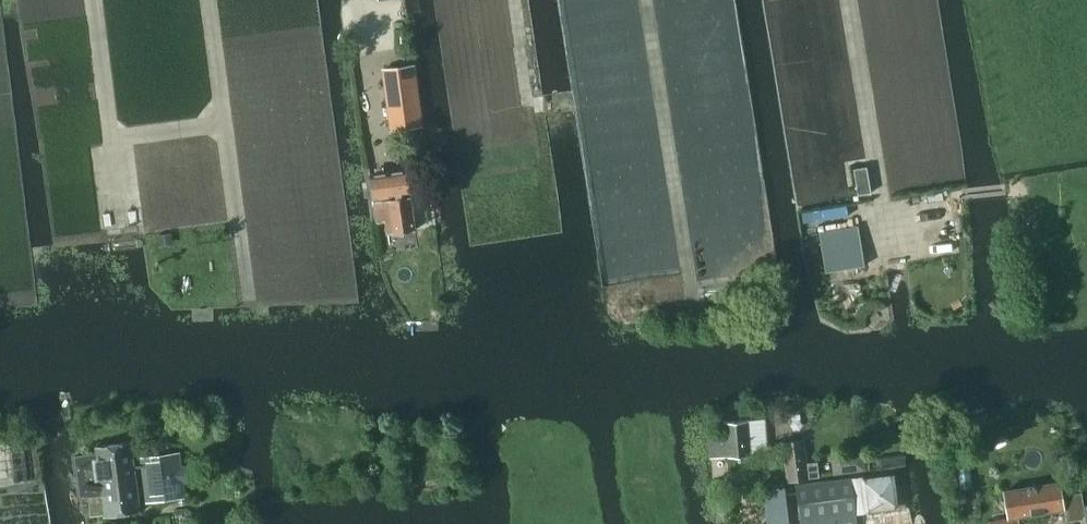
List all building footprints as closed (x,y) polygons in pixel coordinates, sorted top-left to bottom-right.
[(408,112),(410,127),(421,125),(412,65),(383,69),(389,114),(408,112)] [(866,165),(853,167),(858,193),(871,191),(866,165)] [(373,201),(377,222),(385,221),(387,234),(415,230),(410,196),(408,196),(407,194),(410,193),(406,169),(370,174),(373,198),(376,198),(376,200),(373,201)] [(819,242),(824,271),(864,265),(858,225),(817,232),(818,234),(819,242)] [(157,234),(158,247),(171,245),(170,232),(157,234)] [(818,234),(807,235),(808,243),(819,242),(818,234)] [(314,264),(315,282),(339,280),(338,263),(314,264)] [(710,440),(711,458),(767,453),(764,419),(724,422),(725,439),(710,440)] [(96,453),(75,456),(80,496),(90,495),(92,512),(104,511),(104,515),(140,511),(131,442),(95,446),(96,453)] [(789,445),(794,479),(812,478),(807,443),(789,445)] [(141,458),(147,501),(184,495),(178,453),(141,458)] [(863,454),(832,458),(834,475),(865,470),(863,454)] [(860,479),(864,512),(896,508),(893,475),(860,479)] [(800,523),(858,523),(852,478),(795,485),(800,523)] [(1017,516),(1079,506),(1076,490),(1082,489),(1079,479),(1060,482),(1004,490),(1009,517),(989,521),(989,523),(1019,523),(1017,516)] [(768,523),(790,523),(786,485),(764,488),(768,523)]
